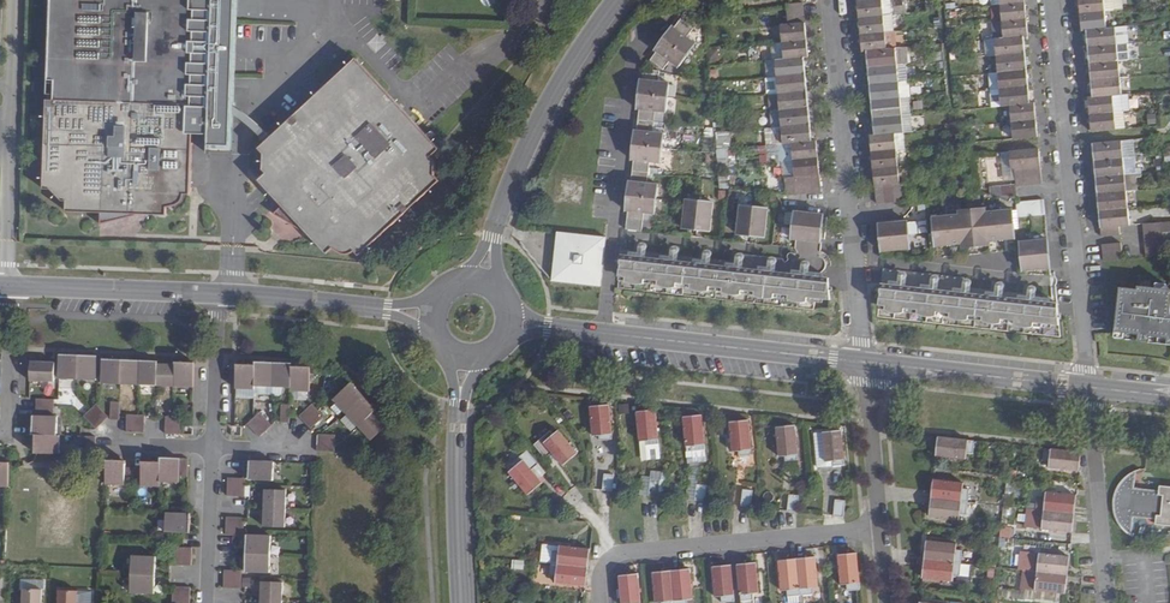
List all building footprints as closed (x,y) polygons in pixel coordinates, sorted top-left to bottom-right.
[(100,219),(100,230),(139,221),(167,222),(168,214),(170,214),(173,213),(175,213),(178,212),(180,211),(182,209),(184,207),(185,203),(186,201),(191,201),(193,141),(210,141),(209,156),(233,157),(235,120),(235,111),(235,107),(239,0),(52,0),(47,105),(44,195),(52,195),(63,207),(67,207),(67,218),(100,219)] [(859,17),(883,15),(882,0),(857,0),(859,17)] [(1103,0),(1079,0),(1080,14),(1104,12),(1103,0)] [(1112,0),(1103,0),(1104,12),(1113,11),(1112,0)] [(1027,19),(1025,2),(1000,5),(1002,21),(1027,19)] [(803,3),(787,4),(788,14),(804,12),(803,3)] [(781,25),(782,42),(807,39),(804,12),(788,14),(789,24),(781,25)] [(1106,29),(1104,12),(1080,14),(1082,31),(1087,31),(1106,29)] [(883,15),(859,17),(861,34),(885,32),(883,15)] [(1028,36),(1027,19),(1002,21),(1003,39),(1024,37),(1028,36)] [(669,63),(677,70),(696,45),(687,38),(693,30),(680,20),(674,28),(672,27),(654,51),(655,52),(649,61),(662,72),(669,63)] [(1117,45),(1115,28),(1106,29),(1087,31),(1088,47),(1117,45)] [(885,32),(861,34),(862,51),(867,51),(887,49),(885,32)] [(1003,39),(995,40),(996,56),(1025,53),(1024,37),(1003,39)] [(807,39),(782,42),(784,59),(803,57),(808,57),(807,39)] [(1118,62),(1117,45),(1088,47),(1090,64),(1118,62)] [(887,49),(867,51),(868,67),(897,65),(896,48),(887,49)] [(1025,53),(996,56),(998,72),(1027,70),(1025,53)] [(784,59),(774,60),(776,76),(805,74),(803,57),(784,59)] [(1120,79),(1118,62),(1090,64),(1091,81),(1120,79)] [(346,261),(384,228),(428,189),(423,184),(428,179),(428,159),(422,159),(428,154),(387,109),(346,64),(322,86),(272,131),(265,138),(260,142),(249,151),(253,155),(250,158),(249,181),(256,181),(250,188),(260,199),(291,233),(314,258),(321,252),(328,260),(334,260),(340,255),(346,261)] [(897,65),(868,67),(870,84),(899,82),(897,65)] [(630,183),(629,201),(629,205),(628,211),(630,212),(629,222),(645,224),(646,213),(655,214),(658,185),(648,184),(650,162),(660,163),(663,134),(653,133),(655,112),(665,112),(667,83),(657,83),(658,72),(642,70),(641,81),(639,81),(636,110),(638,110),(636,132),(635,132),(632,161),(634,161),(633,183),(630,183)] [(1027,70),(998,72),(999,89),(1028,87),(1027,70)] [(805,74),(776,76),(777,93),(806,90),(805,74)] [(1122,95),(1120,79),(1091,81),(1093,98),(1112,96),(1122,95)] [(908,81),(899,82),(900,98),(909,98),(908,81)] [(899,82),(870,84),(871,101),(900,98),(899,82)] [(1028,87),(999,89),(1001,106),(1010,106),(1029,104),(1028,87)] [(806,90),(777,93),(779,109),(808,107),(806,90)] [(1114,113),(1112,96),(1093,98),(1088,99),(1090,115),(1114,113)] [(900,98),(871,101),(873,118),(902,116),(900,98)] [(1010,106),(1011,123),(1036,121),(1035,104),(1029,104),(1010,106)] [(808,107),(779,109),(780,127),(809,124),(808,107)] [(235,111),(235,120),(260,142),(265,138),(235,111)] [(1124,129),(1122,112),(1114,113),(1115,130),(1124,129)] [(1115,130),(1114,113),(1090,115),(1092,132),(1115,130)] [(902,116),(873,118),(874,135),(895,133),(904,132),(902,116)] [(1011,123),(1013,139),(1038,137),(1036,121),(1011,123)] [(809,124),(780,127),(782,144),(791,143),(811,141),(809,124)] [(731,132),(715,132),(716,172),(732,172),(731,132)] [(870,135),(872,152),(896,150),(895,133),(874,135),(870,135)] [(791,143),(793,159),(818,157),(817,141),(811,141),(791,143)] [(1123,159),(1122,142),(1093,145),(1094,161),(1123,159)] [(1031,168),(1041,167),(1039,149),(1009,152),(1011,170),(1015,170),(1016,185),(1016,186),(1024,186),(1022,169),(1031,168)] [(872,152),(874,169),(898,167),(896,150),(872,152)] [(818,157),(793,159),(794,177),(801,177),(809,175),(811,193),(821,192),(822,192),(818,157)] [(1125,176),(1123,159),(1094,161),(1096,178),(1125,176)] [(874,169),(877,203),(884,203),(883,186),(891,185),(900,184),(898,167),(874,169)] [(1032,185),(1042,184),(1042,183),(1041,167),(1031,168),(1032,185)] [(1024,186),(1032,185),(1031,168),(1022,169),(1024,186)] [(801,177),(802,194),(811,193),(809,175),(801,177)] [(1126,193),(1125,176),(1096,178),(1098,195),(1126,193)] [(787,195),(787,196),(795,194),(794,177),(785,178),(787,195)] [(794,177),(795,194),(802,194),(801,177),(794,177)] [(891,185),(893,202),(903,201),(902,198),(900,184),(891,185)] [(907,184),(900,184),(902,198),(909,198),(907,184)] [(883,186),(884,203),(893,202),(891,185),(883,186)] [(1004,197),(1011,196),(1017,195),(1016,186),(1016,185),(1003,186),(1004,197)] [(725,188),(718,188),(717,197),(724,198),(725,188)] [(1128,210),(1126,193),(1098,195),(1099,212),(1128,210)] [(291,233),(260,199),(252,206),(291,233)] [(1045,215),(1044,200),(1016,203),(1018,217),(1045,215)] [(712,203),(685,201),(682,228),(709,230),(712,203)] [(766,208),(739,206),(736,233),(763,235),(766,208)] [(1130,227),(1128,210),(1099,212),(1101,230),(1102,238),(1120,236),(1119,228),(1130,227)] [(822,214),(795,211),(792,238),(820,241),(822,214)] [(1010,243),(1009,215),(983,218),(957,221),(933,223),(935,250),(960,247),(985,245),(1010,243)] [(1144,234),(1162,232),(1161,224),(1144,226),(1144,234)] [(880,236),(882,255),(906,252),(904,236),(903,226),(880,228),(880,236)] [(558,255),(555,258),(552,281),(593,286),(601,286),(607,238),(557,232),(555,252),(558,255)] [(1145,242),(1162,241),(1162,232),(1144,234),(1145,242)] [(1049,267),(1046,240),(1020,242),(1022,270),(1049,267)] [(1146,250),(1163,249),(1162,241),(1145,242),(1146,250)] [(1103,255),(1121,253),(1121,245),(1103,246),(1103,255)] [(1146,257),(1164,256),(1163,249),(1146,250),(1146,257)] [(1104,262),(1122,260),(1121,253),(1103,255),(1104,262)] [(622,258),(618,288),(624,289),(624,280),(627,281),(627,283),(629,285),(635,286),(640,286),(645,285),(645,283),(659,284),(658,288),(662,289),(666,290),(672,290),(677,289),(678,286),(691,287),(691,290),(695,292),(700,293),(704,293),(710,291),(710,288),(723,290),(723,293),(726,295),(731,296),(736,296),(741,295),(742,292),(755,293),(754,297),(757,298),(761,299),(766,300),(770,299),(773,298),(774,295),(787,296),(787,299),(789,300),(793,302),(798,302),(802,302),(807,301),(807,298),(815,299),(817,277),(622,258)] [(817,277),(815,299),(827,300),(826,278),(817,277)] [(624,280),(624,289),(631,290),(814,310),(815,299),(807,298),(807,301),(802,302),(798,302),(793,302),(789,300),(787,299),(787,296),(774,295),(773,298),(770,299),(766,300),(761,299),(757,298),(754,297),(755,293),(742,292),(741,295),(736,296),(731,296),(726,295),(723,293),(723,290),(710,288),(710,291),(704,293),(700,293),(695,292),(691,290),(691,287),(678,286),(677,289),(672,290),(666,290),(662,289),(658,288),(659,284),(645,283),(645,285),(640,286),(635,286),(629,285),(627,283),(627,281),(624,280)] [(957,318),(963,292),(883,284),(883,289),(885,306),(892,306),(892,310),(894,311),(897,311),(901,312),(906,312),(910,311),(910,308),(923,310),(923,313),(924,314),(927,316),(932,317),(936,317),(939,316),(942,315),(943,312),(956,313),(955,317),(957,318)] [(1119,291),(1115,333),(1135,335),(1135,343),(1148,345),(1148,339),(1166,341),(1166,346),(1169,346),(1169,319),(1169,316),(1169,292),(1167,292),(1164,286),(1160,291),(1135,288),(1135,293),(1119,291)] [(1053,302),(963,292),(957,318),(955,326),(1056,338),(1055,323),(1053,302)] [(892,306),(885,306),(885,311),(886,318),(955,326),(957,318),(955,317),(956,313),(943,312),(942,315),(939,316),(936,317),(932,317),(927,316),(924,314),(923,313),(923,310),(910,308),(910,311),(906,312),(901,312),(897,311),(894,311),(892,310),(892,306)] [(77,380),(78,355),(60,354),(59,379),(77,380)] [(97,356),(78,355),(77,380),(96,381),(97,356)] [(120,384),(121,360),(102,359),(100,383),(120,384)] [(140,360),(121,360),(120,384),(138,385),(140,360)] [(158,361),(140,360),(138,385),(157,385),(157,364),(158,361)] [(54,363),(30,362),(30,380),(54,381),(54,363)] [(176,362),(176,365),(175,386),(194,387),(194,363),(176,362)] [(256,365),(255,386),(272,387),(273,363),(255,362),(256,365)] [(273,363),(272,387),(290,388),(291,366),(291,363),(273,363)] [(176,365),(157,364),(157,385),(175,386),(176,365)] [(254,389),(255,386),(256,365),(237,364),(236,389),(254,389)] [(291,366),(290,388),(290,391),(309,392),(310,367),(291,366)] [(345,413),(363,397),(351,383),(333,400),(345,413)] [(358,427),(373,412),(376,410),(363,397),(345,413),(358,427)] [(34,399),(33,407),(51,408),(51,400),(34,399)] [(119,402),(111,402),(110,420),(119,420),(119,402)] [(600,403),(590,404),(593,442),(599,441),(600,450),(613,449),(609,406),(601,406),(600,403)] [(86,411),(99,423),(105,417),(93,405),(86,411)] [(289,423),(290,405),(281,405),(280,423),(289,423)] [(297,416),(303,423),(316,411),(311,405),(297,416)] [(33,407),(33,416),(51,417),(51,408),(33,407)] [(659,454),(655,411),(647,411),(647,408),(636,409),(640,447),(646,446),(647,455),(659,454)] [(93,429),(99,423),(86,411),(80,417),(93,429)] [(316,411),(303,423),(309,429),(322,417),(316,411)] [(370,441),(386,426),(373,412),(358,427),(370,441)] [(259,413),(253,419),(265,432),(271,426),(259,413)] [(693,414),(683,415),(686,451),(688,472),(706,471),(705,459),(702,416),(693,417),(693,414)] [(127,415),(127,423),(144,424),(145,416),(127,415)] [(51,417),(33,416),(30,416),(29,434),(33,434),(54,435),(54,417),(51,417)] [(166,417),(165,425),(183,426),(183,417),(166,417)] [(265,432),(253,419),(246,425),(258,438),(265,432)] [(739,419),(729,419),(732,457),(739,456),(739,465),(752,464),(748,421),(739,422),(739,419)] [(144,424),(127,423),(126,432),(144,433),(144,424)] [(785,424),(775,425),(779,461),(785,461),(786,469),(798,469),(794,426),(786,426),(785,424)] [(183,426),(165,425),(165,433),(182,434),(183,426)] [(832,467),(832,475),(845,474),(841,431),(832,432),(832,429),(822,430),(822,434),(825,467),(832,467)] [(54,435),(33,434),(32,453),(56,454),(57,435),(54,435)] [(551,434),(535,448),(545,460),(551,454),(564,469),(578,457),(560,434),(555,439),(551,434)] [(818,477),(832,475),(832,467),(825,467),(822,434),(814,435),(818,477)] [(317,435),(317,442),(335,443),(335,435),(317,435)] [(75,436),(74,445),(92,446),(93,437),(75,436)] [(976,443),(939,439),(937,458),(968,461),(968,453),(975,454),(976,443)] [(335,443),(317,442),(316,452),(319,452),(334,452),(335,443)] [(646,446),(640,447),(641,469),(658,467),(659,454),(647,455),(646,446)] [(1083,458),(1083,456),(1044,452),(1043,463),(1050,464),(1049,470),(1081,474),(1083,458)] [(510,476),(528,497),(543,485),(541,481),(547,476),(528,454),(511,468),(514,472),(510,476)] [(161,463),(160,482),(178,483),(179,476),(187,476),(188,459),(161,458),(161,463)] [(106,485),(133,486),(133,468),(125,468),(125,461),(107,460),(106,485)] [(274,462),(250,461),(249,480),(273,481),(274,462)] [(133,468),(133,486),(160,487),(160,482),(161,463),(142,462),(142,468),(133,468)] [(9,487),(9,463),(0,463),(0,487),(9,487)] [(1140,467),(1137,468),(1134,468),(1131,470),(1126,473),(1124,474),(1120,478),(1117,482),(1114,487),(1113,490),(1112,493),(1111,498),(1110,501),(1110,505),(1111,508),(1111,511),(1112,514),(1113,516),(1114,519),(1116,522),(1117,525),(1119,527),(1122,529),(1124,532),(1127,534),(1132,537),(1135,511),(1158,514),(1157,524),(1169,525),(1169,486),(1162,485),(1160,495),(1137,492),(1140,467)] [(611,475),(610,486),(618,486),(620,476),(611,475)] [(236,496),(237,478),(228,478),(228,496),(236,496)] [(246,479),(237,478),(236,496),(245,496),(246,479)] [(648,480),(648,488),(656,489),(657,481),(648,480)] [(657,481),(656,489),(665,489),(665,482),(657,481)] [(965,485),(934,482),(932,500),(969,504),(970,493),(964,492),(965,485)] [(647,496),(655,497),(656,489),(648,488),(647,496)] [(656,489),(655,497),(664,498),(665,489),(656,489)] [(265,508),(285,509),(286,491),(265,490),(265,508)] [(694,491),(693,502),(702,503),(703,492),(694,491)] [(703,492),(702,503),(710,504),(711,492),(703,492)] [(739,507),(748,508),(749,495),(741,494),(739,507)] [(1039,501),(1038,512),(1076,516),(1078,497),(1046,494),(1045,502),(1039,501)] [(749,495),(748,508),(756,509),(758,495),(749,495)] [(796,498),(787,497),(784,512),(793,513),(796,498)] [(804,498),(796,498),(793,513),(802,514),(804,498)] [(846,501),(838,500),(835,518),(844,519),(846,501)] [(969,504),(932,500),(930,519),(960,523),(962,514),(968,514),(969,504)] [(285,527),(285,509),(265,508),(264,527),(285,527)] [(1076,516),(1038,512),(1030,511),(1028,530),(1074,535),(1076,516)] [(190,534),(191,514),(166,513),(165,532),(190,534)] [(235,535),(235,517),(227,517),(226,535),(235,535)] [(244,518),(235,517),(235,535),(243,535),(244,518)] [(1002,527),(1000,539),(1009,540),(1010,528),(1002,527)] [(246,554),(270,554),(271,536),(247,535),(246,554)] [(958,546),(927,543),(925,562),(962,566),(963,553),(957,552),(958,546)] [(559,553),(559,546),(542,544),(540,564),(551,565),(552,553),(559,553)] [(588,569),(590,549),(559,546),(559,553),(552,553),(551,565),(588,569)] [(183,566),(183,548),(174,548),(174,566),(183,566)] [(192,549),(183,548),(183,566),(192,567),(192,549)] [(270,573),(270,554),(246,554),(246,572),(270,573)] [(861,592),(858,555),(839,557),(842,587),(848,587),(849,593),(861,592)] [(1033,562),(1031,574),(1069,578),(1071,559),(1039,555),(1039,562),(1033,562)] [(132,557),(132,575),(155,576),(156,557),(132,557)] [(817,559),(798,561),(801,597),(815,596),(814,590),(819,589),(817,559)] [(801,597),(798,561),(780,562),(782,593),(788,592),(789,598),(801,597)] [(962,566),(925,562),(923,580),(954,583),(954,576),(960,577),(962,566)] [(741,602),(755,602),(754,596),(760,595),(757,564),(738,566),(741,602)] [(585,589),(588,569),(551,565),(550,578),(556,579),(555,586),(585,589)] [(732,567),(714,569),(717,599),(722,598),(723,602),(735,602),(732,567)] [(233,589),(233,571),(225,570),(224,588),(233,589)] [(242,571),(233,571),(233,589),(242,589),(242,571)] [(672,572),(675,602),(689,602),(694,601),(691,571),(672,572)] [(672,572),(655,574),(652,574),(655,602),(675,602),(672,572)] [(1066,597),(1069,578),(1031,574),(1025,573),(1023,592),(1066,597)] [(155,576),(132,575),(131,593),(155,594),(155,576)] [(621,577),(623,602),(642,602),(639,575),(621,577)] [(23,589),(42,590),(42,581),(21,580),(21,589),(23,589)] [(262,582),(262,600),(282,601),(283,583),(262,582)] [(182,587),(173,587),(173,602),(181,602),(182,587)] [(182,587),(181,602),(190,602),(191,588),(182,587)] [(42,590),(23,589),(23,602),(41,602),(42,590)] [(78,591),(59,591),(59,602),(77,602),(78,591)] [(1066,598),(1035,594),(1034,602),(1066,602),(1066,598)]
